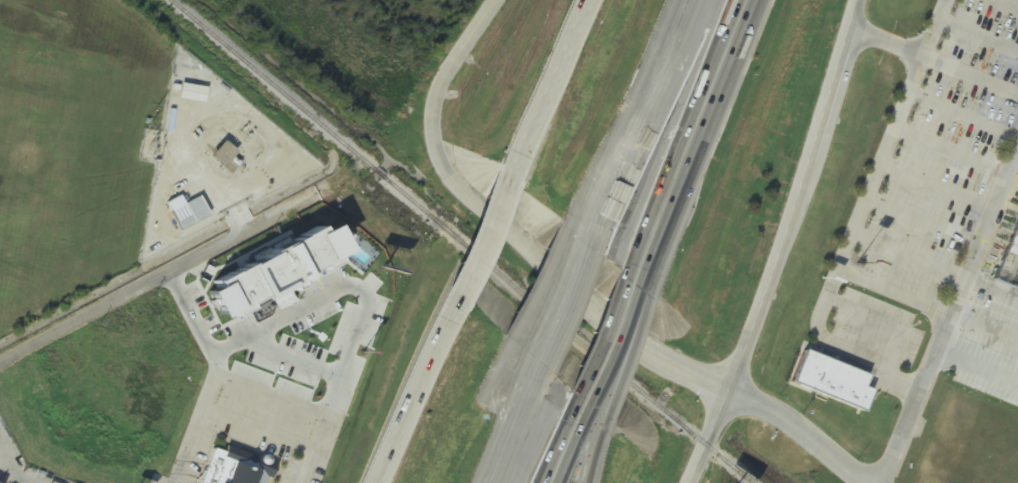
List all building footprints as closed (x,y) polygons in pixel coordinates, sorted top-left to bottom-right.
[(204,104),(206,89),(181,84),(178,100),(204,104)] [(210,157),(222,167),(235,153),(222,142),(210,157)] [(169,213),(179,231),(208,216),(199,197),(169,213)] [(331,225),(344,251),(335,256),(335,261),(318,270),(317,266),(304,275),(306,282),(289,290),(287,286),(232,315),(229,308),(217,314),(205,292),(215,287),(211,280),(318,224),(321,230),(331,225)] [(813,355),(799,390),(875,420),(883,400),(873,395),(879,381),(813,355)] [(268,477),(266,482),(203,482),(216,448),(225,451),(228,444),(260,457),(263,455),(267,455),(270,455),(271,458),(272,461),(277,463),(277,471),(272,478),(268,477)]
